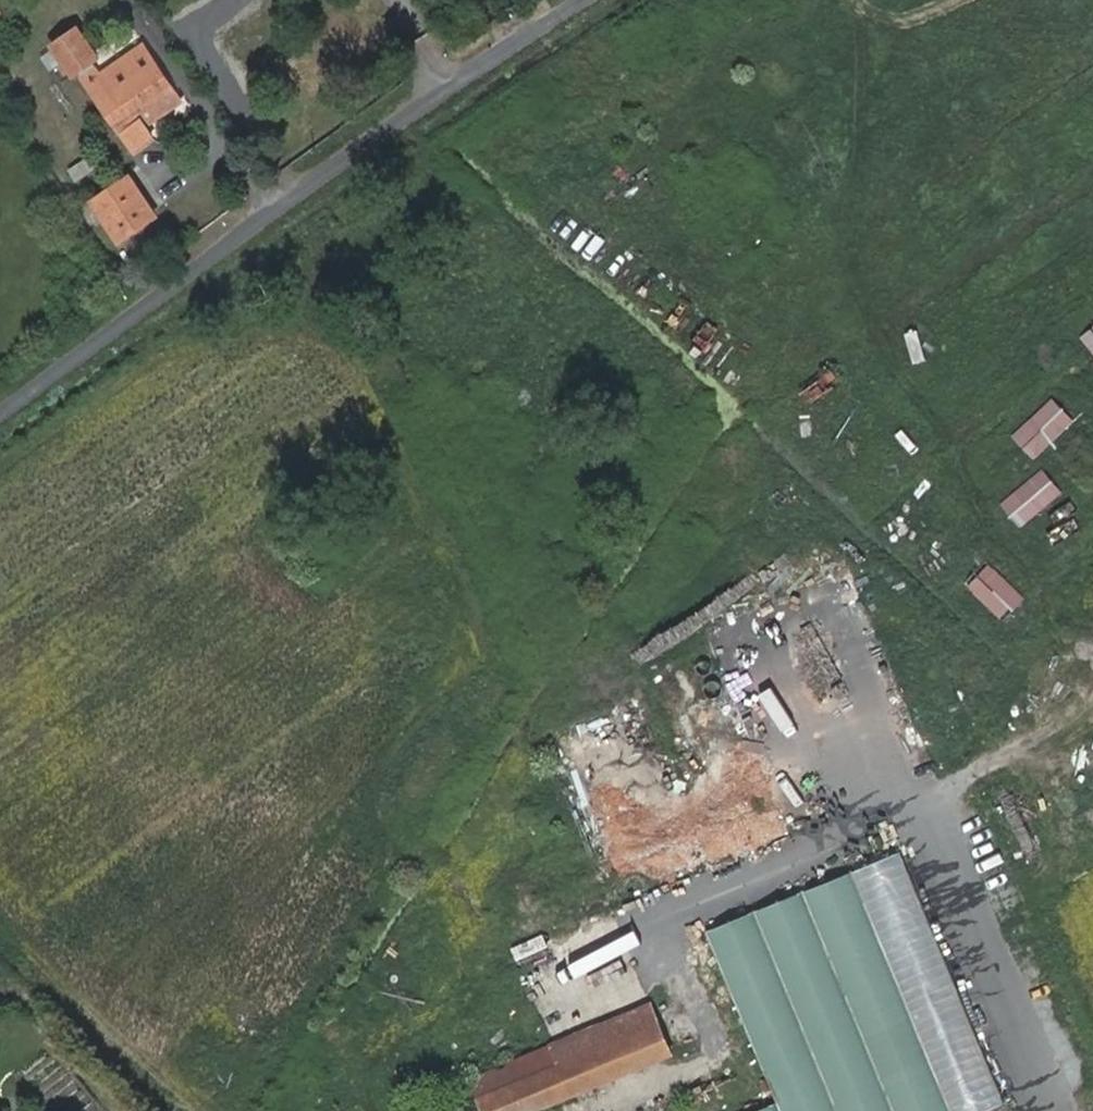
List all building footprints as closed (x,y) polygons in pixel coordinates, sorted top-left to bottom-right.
[(108,69),(118,85),(152,62),(142,46),(108,69)] [(151,137),(143,125),(136,114),(171,90),(152,62),(118,85),(108,69),(98,75),(94,68),(81,76),(118,131),(120,130),(132,150),(151,137)] [(136,114),(143,125),(179,102),(171,90),(136,114)] [(129,180),(92,205),(116,241),(154,216),(129,180)] [(1048,463),(1004,499),(1025,524),(1068,487),(1048,463)] [(995,559),(971,583),(1006,619),(1030,595),(995,559)] [(707,932),(778,1103),(760,1110),(953,1110),(852,871),(707,932)] [(470,1084),(480,1110),(531,1110),(664,1055),(647,1010),(470,1084)]
